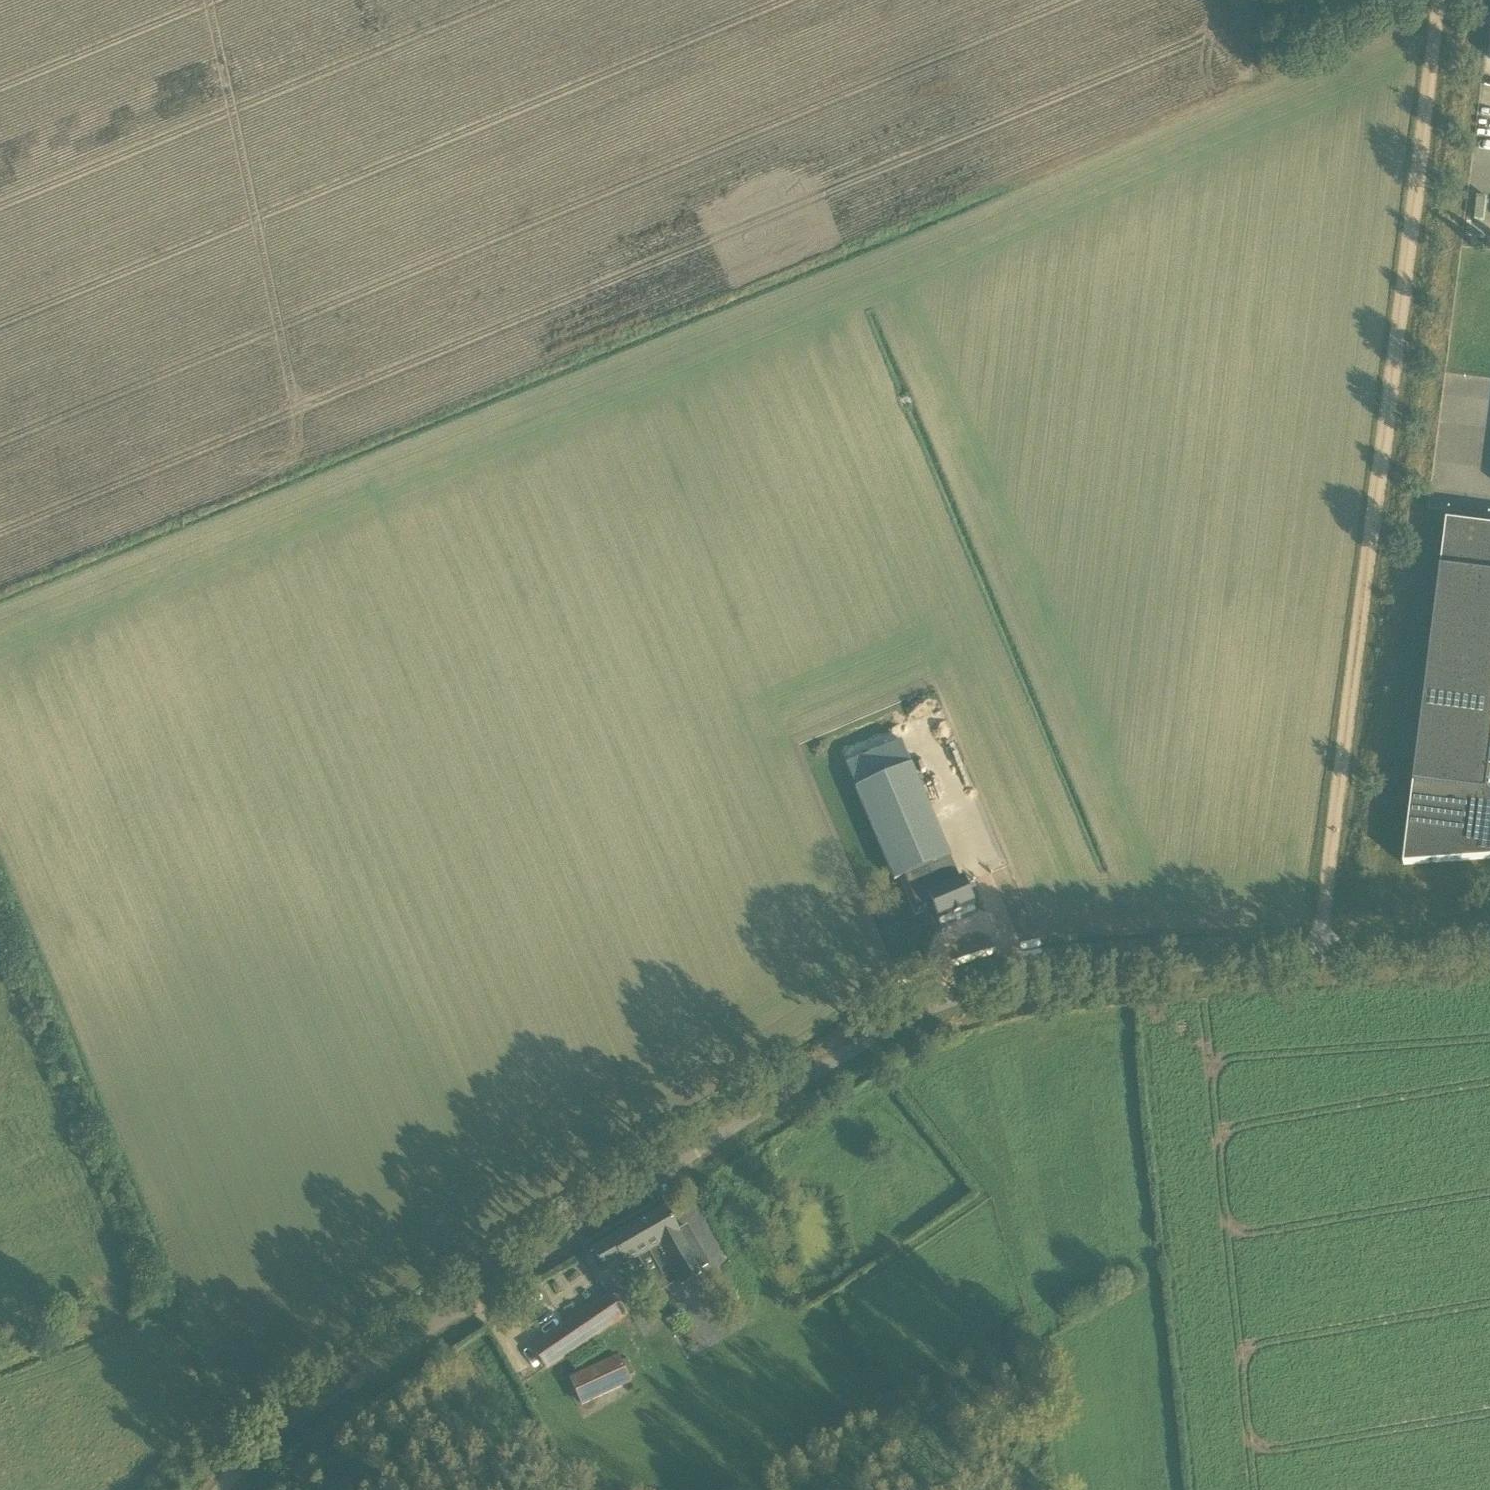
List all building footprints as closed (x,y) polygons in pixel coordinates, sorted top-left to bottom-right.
[(1448,521),(1404,865),(1489,858),(1489,526),(1448,521)] [(916,780),(910,764),(855,788),(895,880),(909,873),(920,897),(927,893),(938,919),(974,904),(963,876),(958,878),(916,780)] [(606,1272),(626,1261),(649,1248),(653,1255),(663,1274),(669,1269),(680,1287),(703,1274),(700,1270),(709,1265),(687,1227),(678,1232),(664,1208),(593,1249),(603,1267),(606,1272)] [(548,1369),(625,1316),(622,1311),(610,1294),(533,1347),(548,1369)] [(580,1406),(631,1383),(619,1355),(568,1377),(580,1406)]
